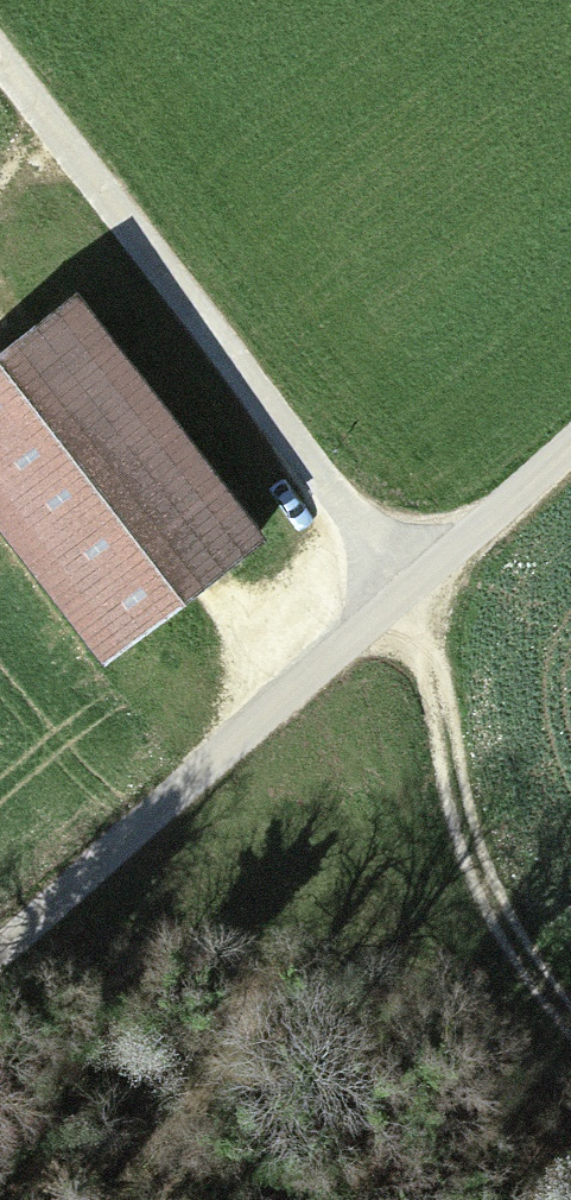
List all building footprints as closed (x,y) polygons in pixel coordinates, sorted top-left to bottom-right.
[(0,381),(0,550),(107,679),(252,560),(62,330),(0,381)]
